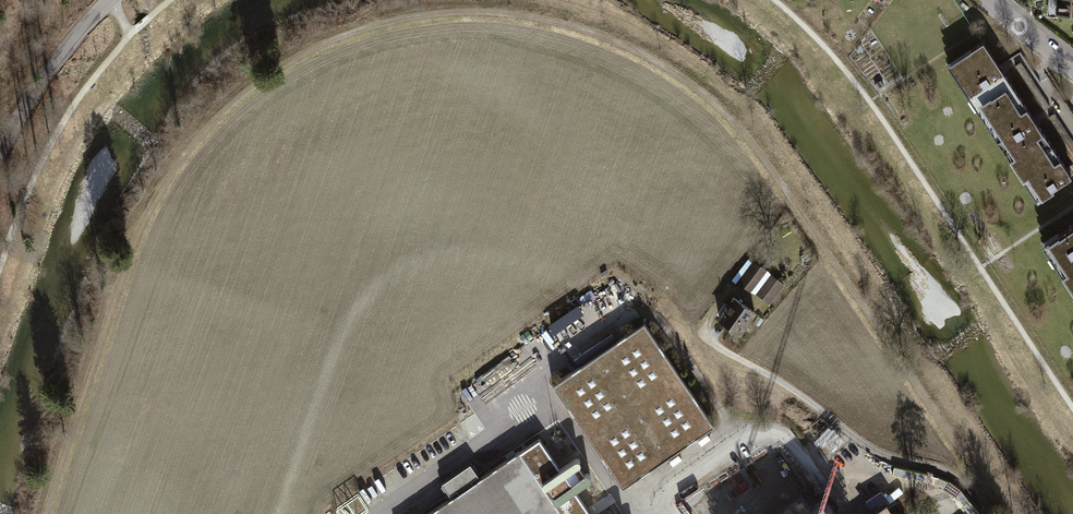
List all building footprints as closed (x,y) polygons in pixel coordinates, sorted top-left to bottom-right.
[(1056,15),(1072,16),(1072,0),(1057,0),(1056,15)] [(1009,91),(980,46),(946,67),(976,113),(1009,91)] [(881,81),(875,84),(878,89),(884,85),(881,81)] [(1044,143),(1009,91),(976,113),(1010,165),(1044,143)] [(1068,181),(1044,143),(1010,165),(1035,203),(1068,181)] [(1042,248),(1069,288),(1072,285),(1072,228),(1042,248)] [(785,285),(750,257),(732,280),(750,294),(751,292),(756,294),(770,305),(785,285)] [(743,336),(759,313),(734,296),(718,318),(743,336)] [(715,426),(644,322),(618,340),(612,332),(574,358),(579,366),(552,385),(623,488),(715,426)] [(574,488),(591,477),(577,457),(560,468),(558,465),(541,440),(429,513),(591,513),(574,488)] [(823,504),(815,509),(771,446),(692,500),(702,513),(830,513),(823,504)] [(886,500),(866,513),(895,513),(886,500)]
